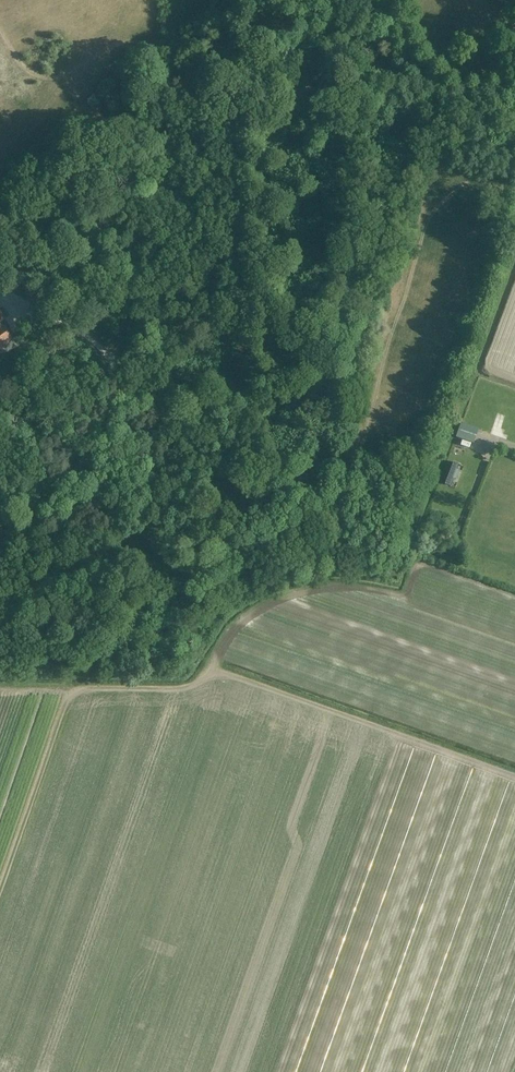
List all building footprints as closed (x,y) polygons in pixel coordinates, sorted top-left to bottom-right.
[(0,326),(0,347),(10,340),(0,326)] [(454,436),(471,443),(476,428),(459,422),(454,436)] [(445,483),(455,486),(462,464),(452,461),(445,483)]
